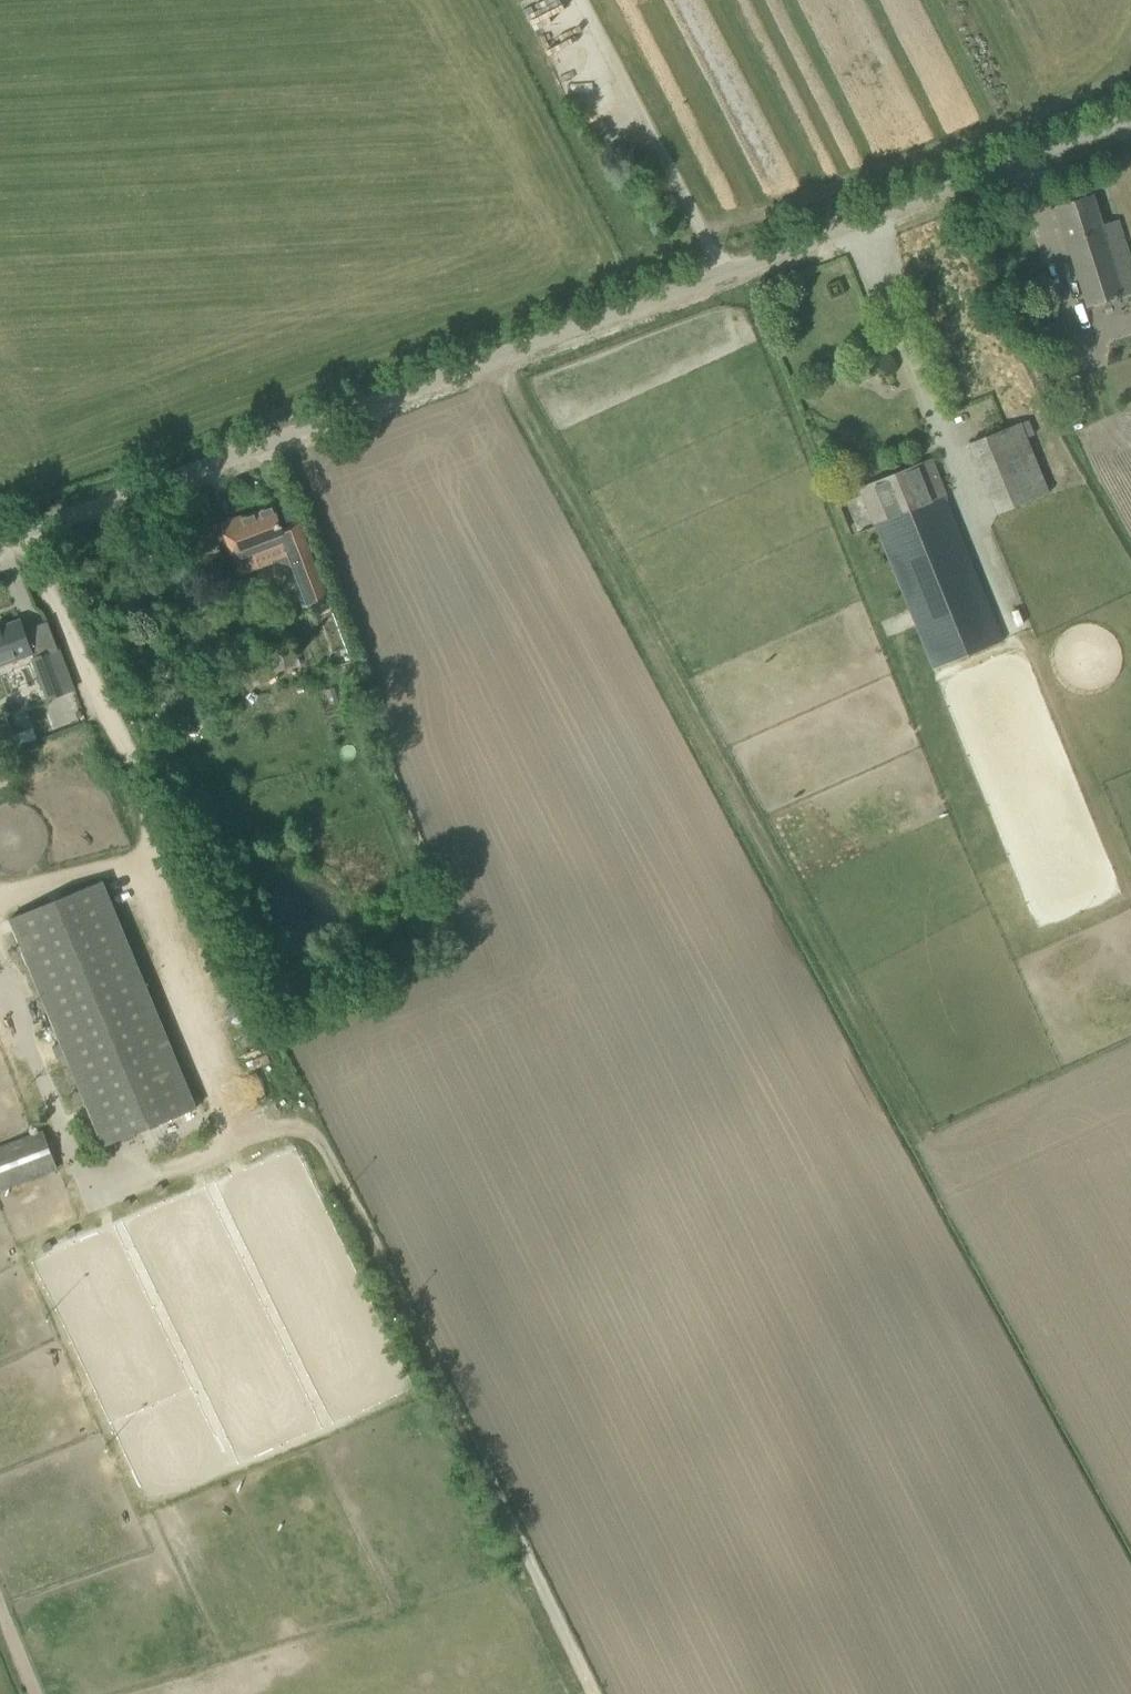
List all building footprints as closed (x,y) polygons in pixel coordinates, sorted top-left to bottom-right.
[(1056,205),(1088,304),(1130,291),(1130,258),(1119,219),(1103,224),(1093,194),(1056,205)] [(997,514),(1049,493),(1021,423),(969,444),(997,514)] [(931,459),(860,488),(869,508),(933,669),(998,643),(940,499),(946,496),(931,459)] [(241,575),(263,566),(264,568),(273,565),(276,572),(293,565),(308,604),(327,597),(302,532),(285,538),(274,508),(223,527),(241,575)] [(987,590),(996,622),(1008,619),(999,587),(987,590)] [(0,628),(0,667),(32,655),(20,621),(0,628)] [(49,702),(75,692),(59,652),(33,662),(49,702)] [(45,765),(101,747),(93,719),(50,732),(41,706),(28,710),(45,765)] [(7,919),(104,1147),(196,1108),(103,879),(7,919)] [(57,1170),(42,1130),(0,1146),(0,1192),(57,1170)]
